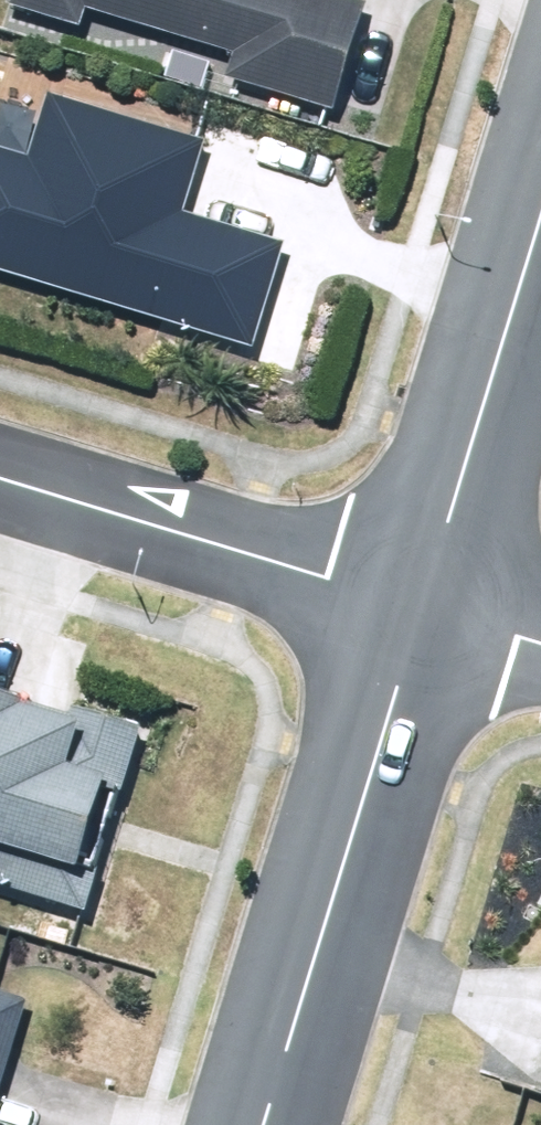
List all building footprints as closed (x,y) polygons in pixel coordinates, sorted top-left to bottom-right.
[(9,2),(90,27),(97,4),(228,45),(217,79),(331,114),(366,0),(10,0),(9,2)] [(248,339),(280,238),(182,208),(204,136),(52,89),(32,154),(0,144),(0,262),(248,339)] [(95,909),(163,724),(73,691),(90,645),(1,613),(0,616),(0,875),(95,909)] [(25,993),(0,986),(0,1073),(25,993)]
